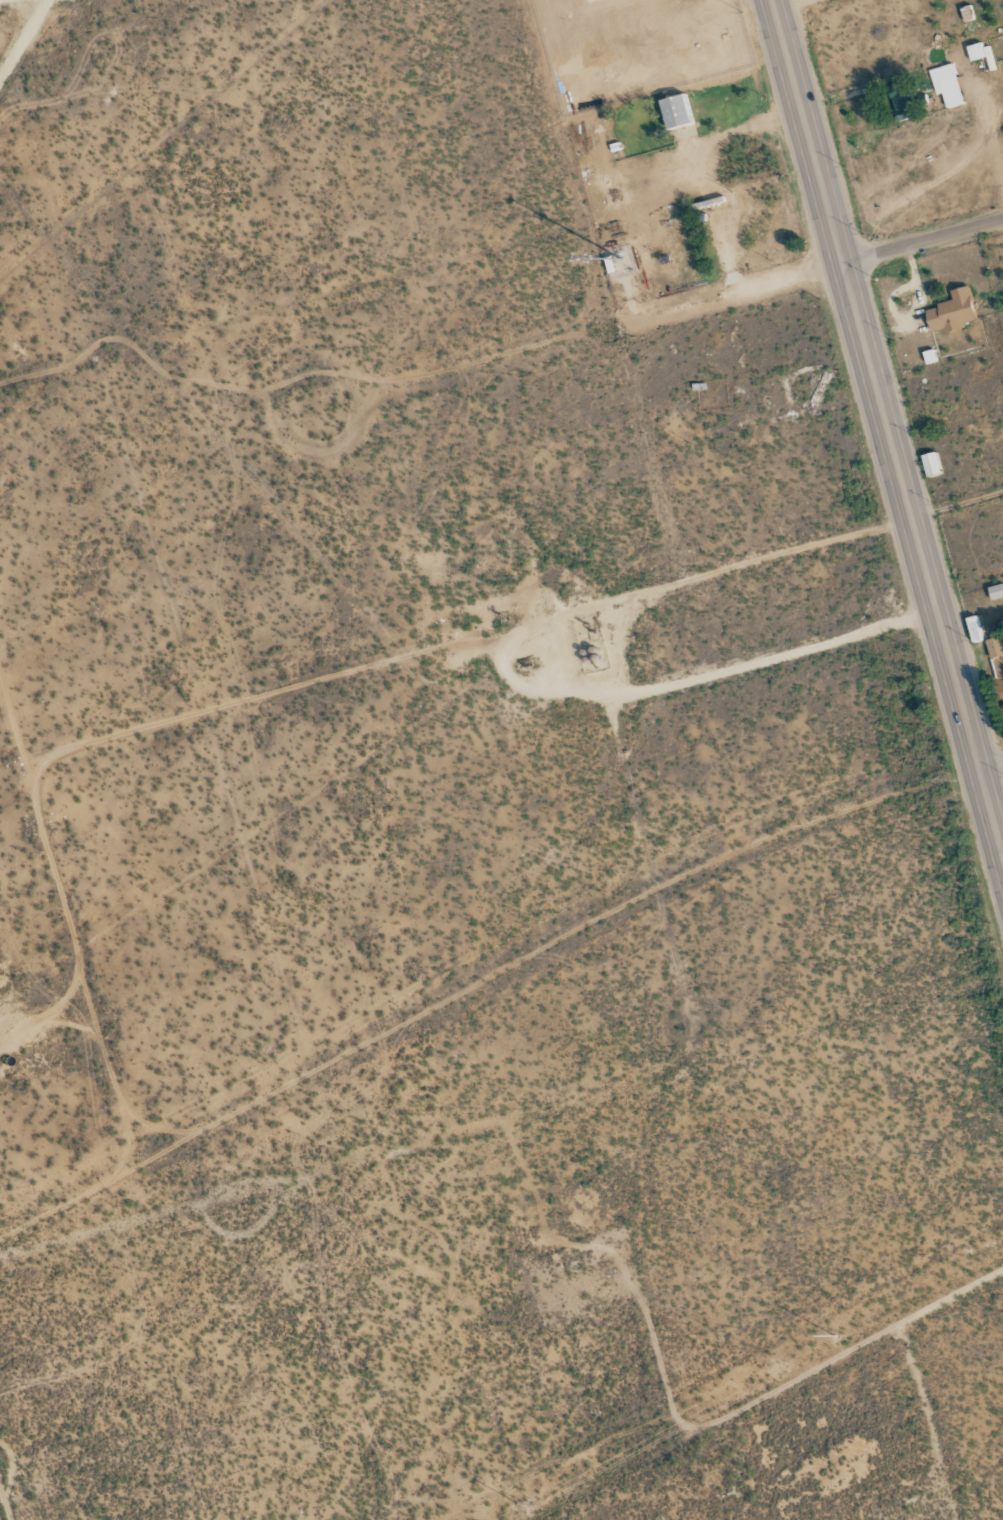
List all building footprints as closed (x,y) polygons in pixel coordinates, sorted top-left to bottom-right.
[(966,46),(969,61),(987,56),(983,42),(966,46)] [(941,93),(946,108),(964,102),(951,63),(928,71),(936,95),(941,93)] [(895,121),(911,118),(905,88),(889,92),(895,121)] [(658,100),(665,130),(692,123),(685,93),(658,100)] [(975,320),(967,286),(949,290),(952,302),(924,308),(929,332),(943,329),(944,332),(963,328),(962,323),(975,320)] [(1002,597),(1002,592),(1001,583),(986,586),(989,600),(1002,597)] [(965,618),(971,643),(984,640),(978,615),(965,618)] [(1002,655),(1002,635),(985,641),(990,659),(1002,655)]
